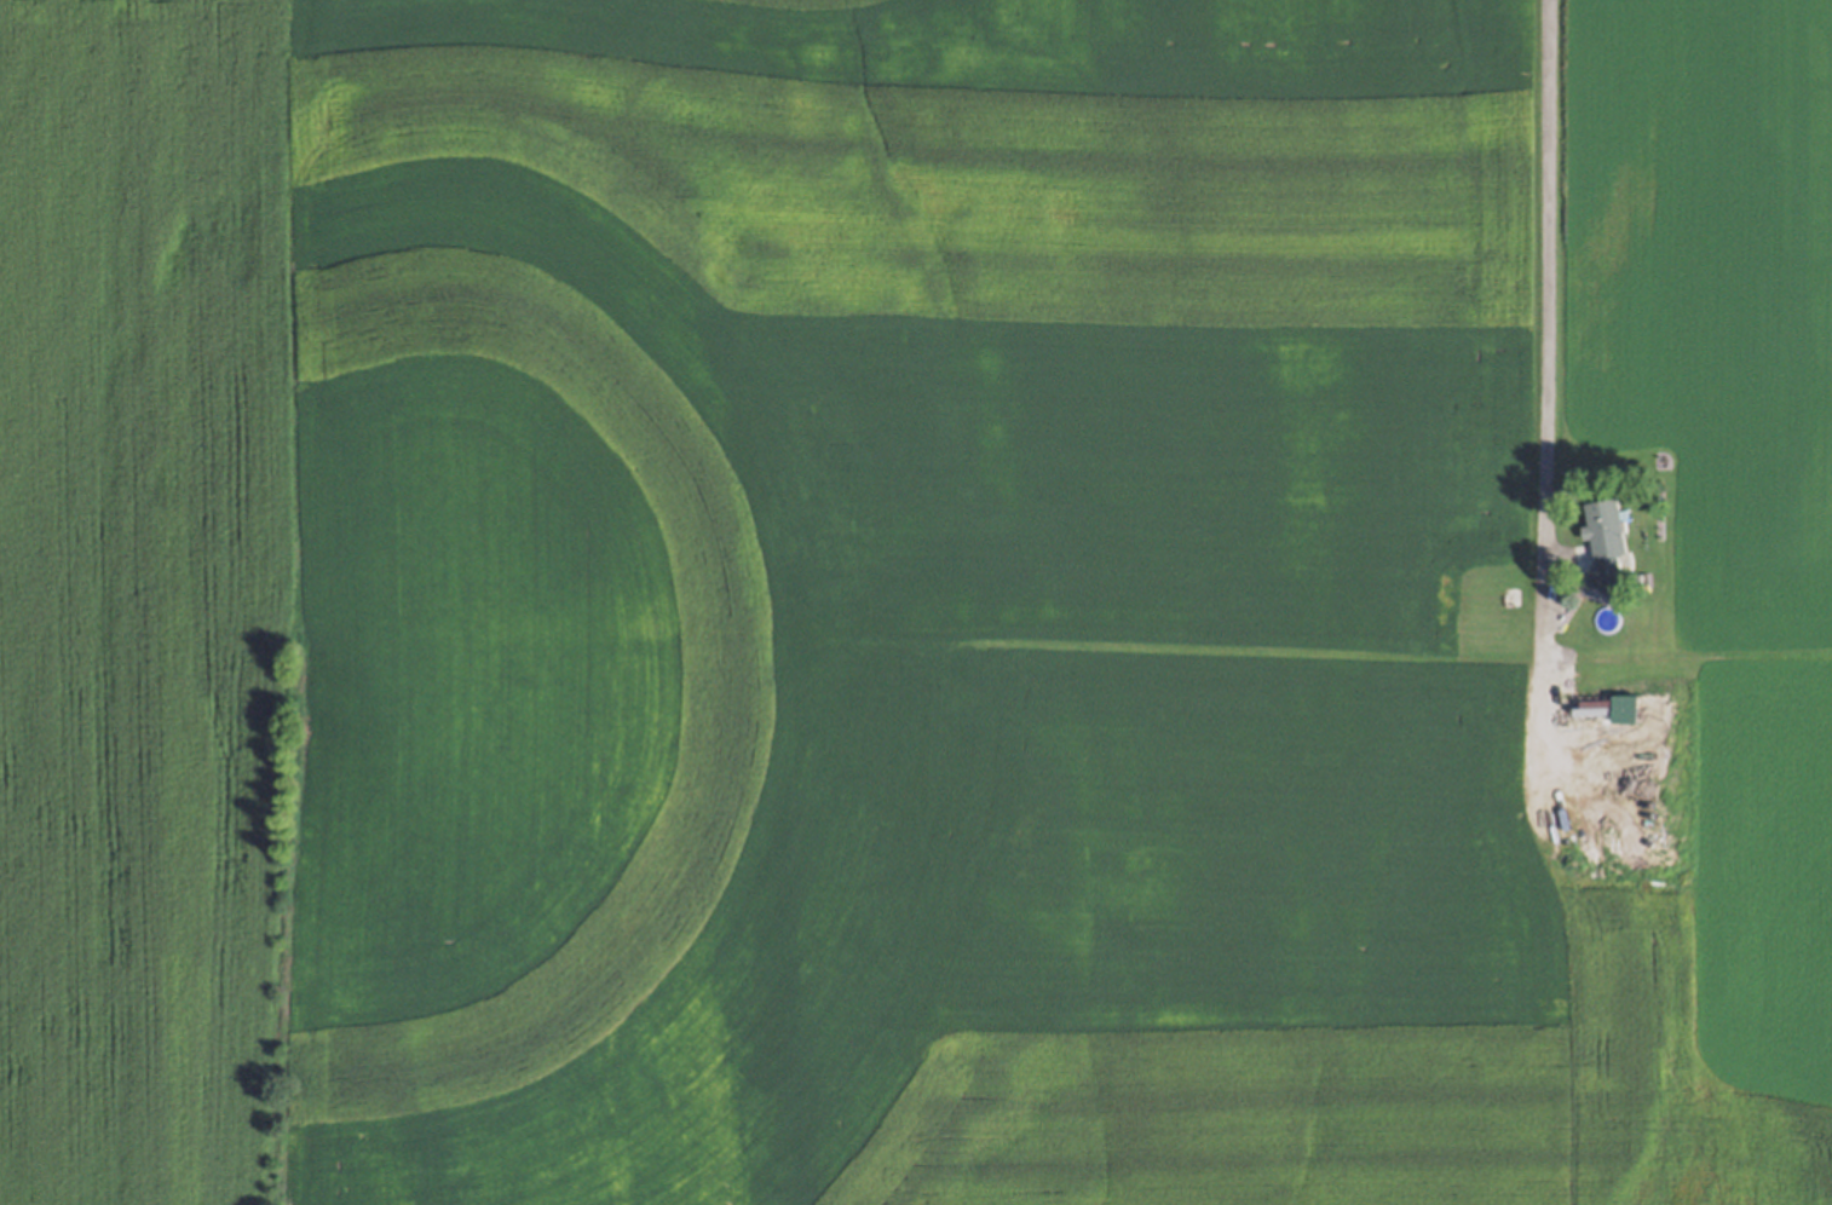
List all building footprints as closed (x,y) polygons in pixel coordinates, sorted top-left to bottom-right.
[(1621,502),(1586,506),(1592,561),(1626,558),(1621,502)] [(1621,727),(1621,716),(1572,716),(1572,727),(1621,727)]
